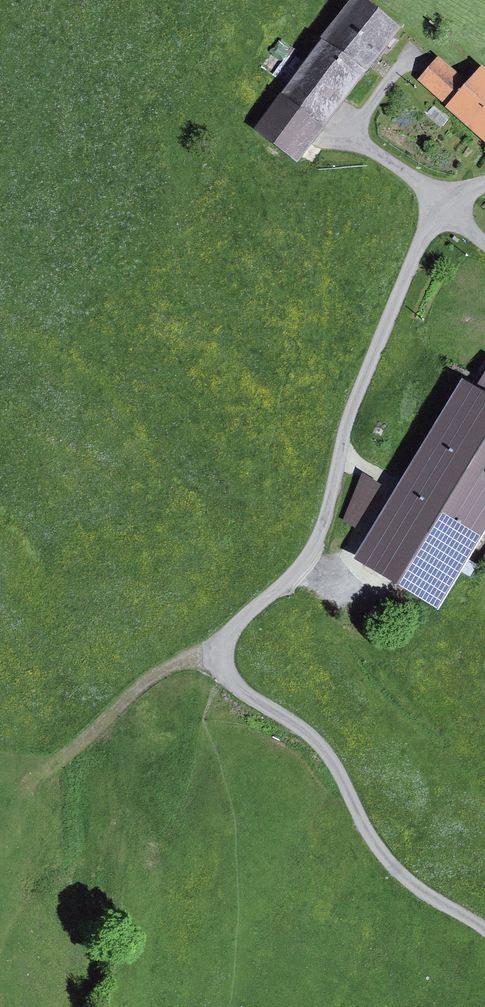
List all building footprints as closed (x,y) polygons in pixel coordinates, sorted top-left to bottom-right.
[(347,1),(251,136),(295,168),(392,33),(347,1)] [(414,90),(484,153),(484,82),(475,73),(464,85),(438,63),(414,90)] [(350,562),(436,612),(484,529),(484,365),(465,400),(451,392),(350,562)]
